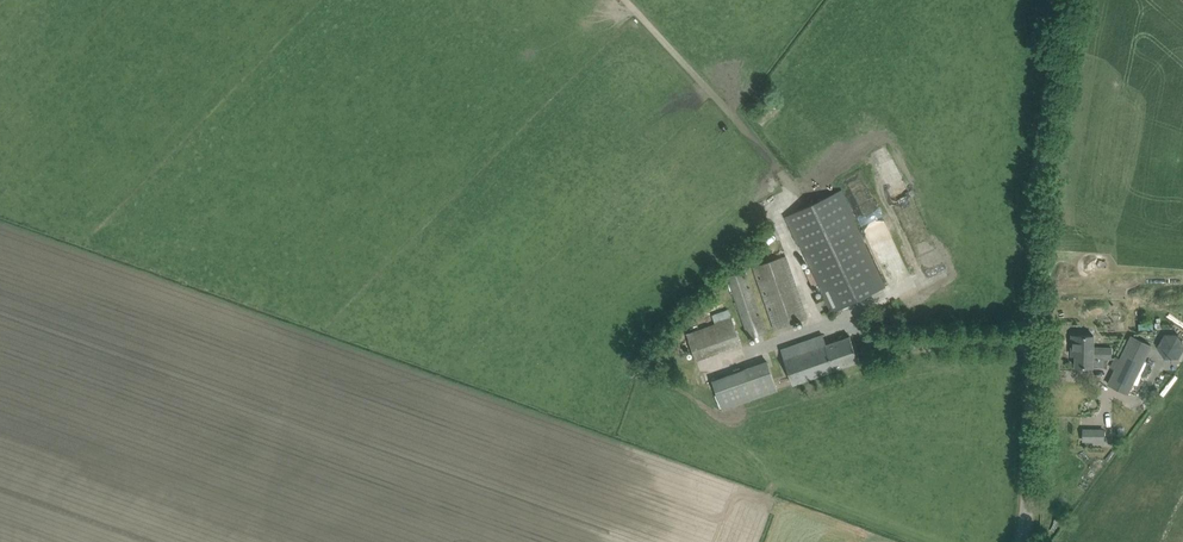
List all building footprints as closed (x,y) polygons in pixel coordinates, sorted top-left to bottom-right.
[(800,243),(827,301),(833,311),(886,286),(853,218),(856,216),(843,189),(785,216),(798,244),(800,243)] [(754,267),(775,329),(808,318),(786,256),(754,267)] [(728,276),(749,338),(766,332),(745,270),(728,276)] [(687,333),(696,357),(740,341),(732,318),(687,333)] [(1182,356),(1182,332),(1162,333),(1163,357),(1182,356)] [(1112,347),(1094,347),(1094,335),(1072,335),(1072,349),(1076,349),(1076,366),(1093,367),(1093,366),(1104,366),(1104,358),(1112,358),(1112,347)] [(850,336),(839,340),(785,360),(794,384),(859,361),(850,336)] [(1116,369),(1109,384),(1127,393),(1150,347),(1132,338),(1122,359),(1115,356),(1110,367),(1116,369)] [(768,361),(713,381),(723,409),(778,390),(768,361)] [(1083,428),(1083,441),(1093,442),(1105,442),(1105,429),(1083,428)]
